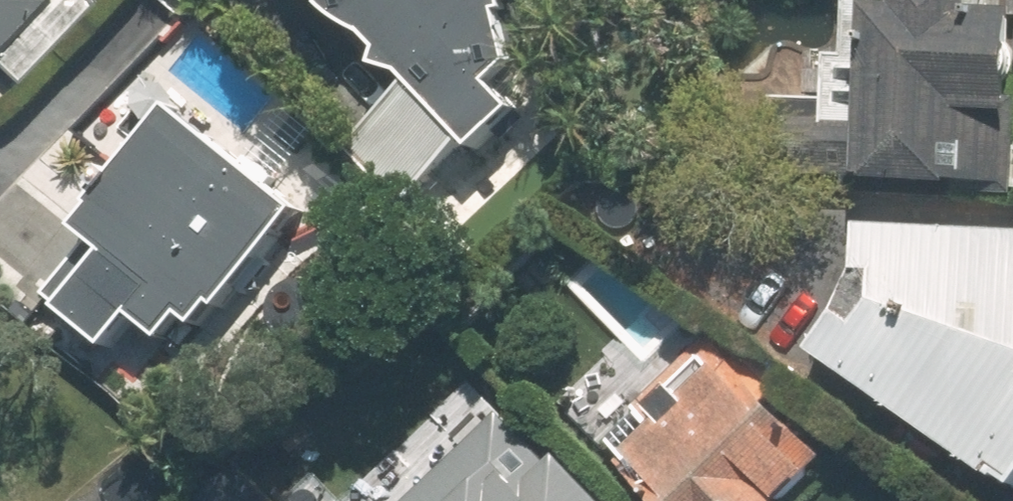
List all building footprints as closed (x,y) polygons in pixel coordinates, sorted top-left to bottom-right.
[(58,0),(0,0),(0,63),(58,0)] [(405,73),(413,82),(360,131),(416,191),(469,142),(476,149),(519,109),(495,83),(517,63),(506,13),(514,11),(512,3),(522,0),(321,0),(321,1),(330,11),(342,20),(356,28),(370,35),(383,49),(378,66),(405,73)] [(978,7),(978,0),(849,0),(847,54),(830,54),(827,123),(799,122),(796,186),(1012,194),(1012,8),(978,7)] [(222,309),(304,209),(173,103),(91,204),(95,207),(77,229),(89,239),(44,295),(110,348),(135,317),(165,341),(185,317),(199,328),(217,306),(222,309)] [(862,223),(860,273),(879,273),(878,287),(878,299),(862,321),(843,308),(814,350),(1012,489),(1012,231),(862,223)] [(658,500),(782,500),(827,459),(711,337),(601,440),(658,500)] [(560,455),(552,463),(505,414),(414,500),(605,500),(560,455)] [(236,467),(200,500),(268,500),(236,467)]
